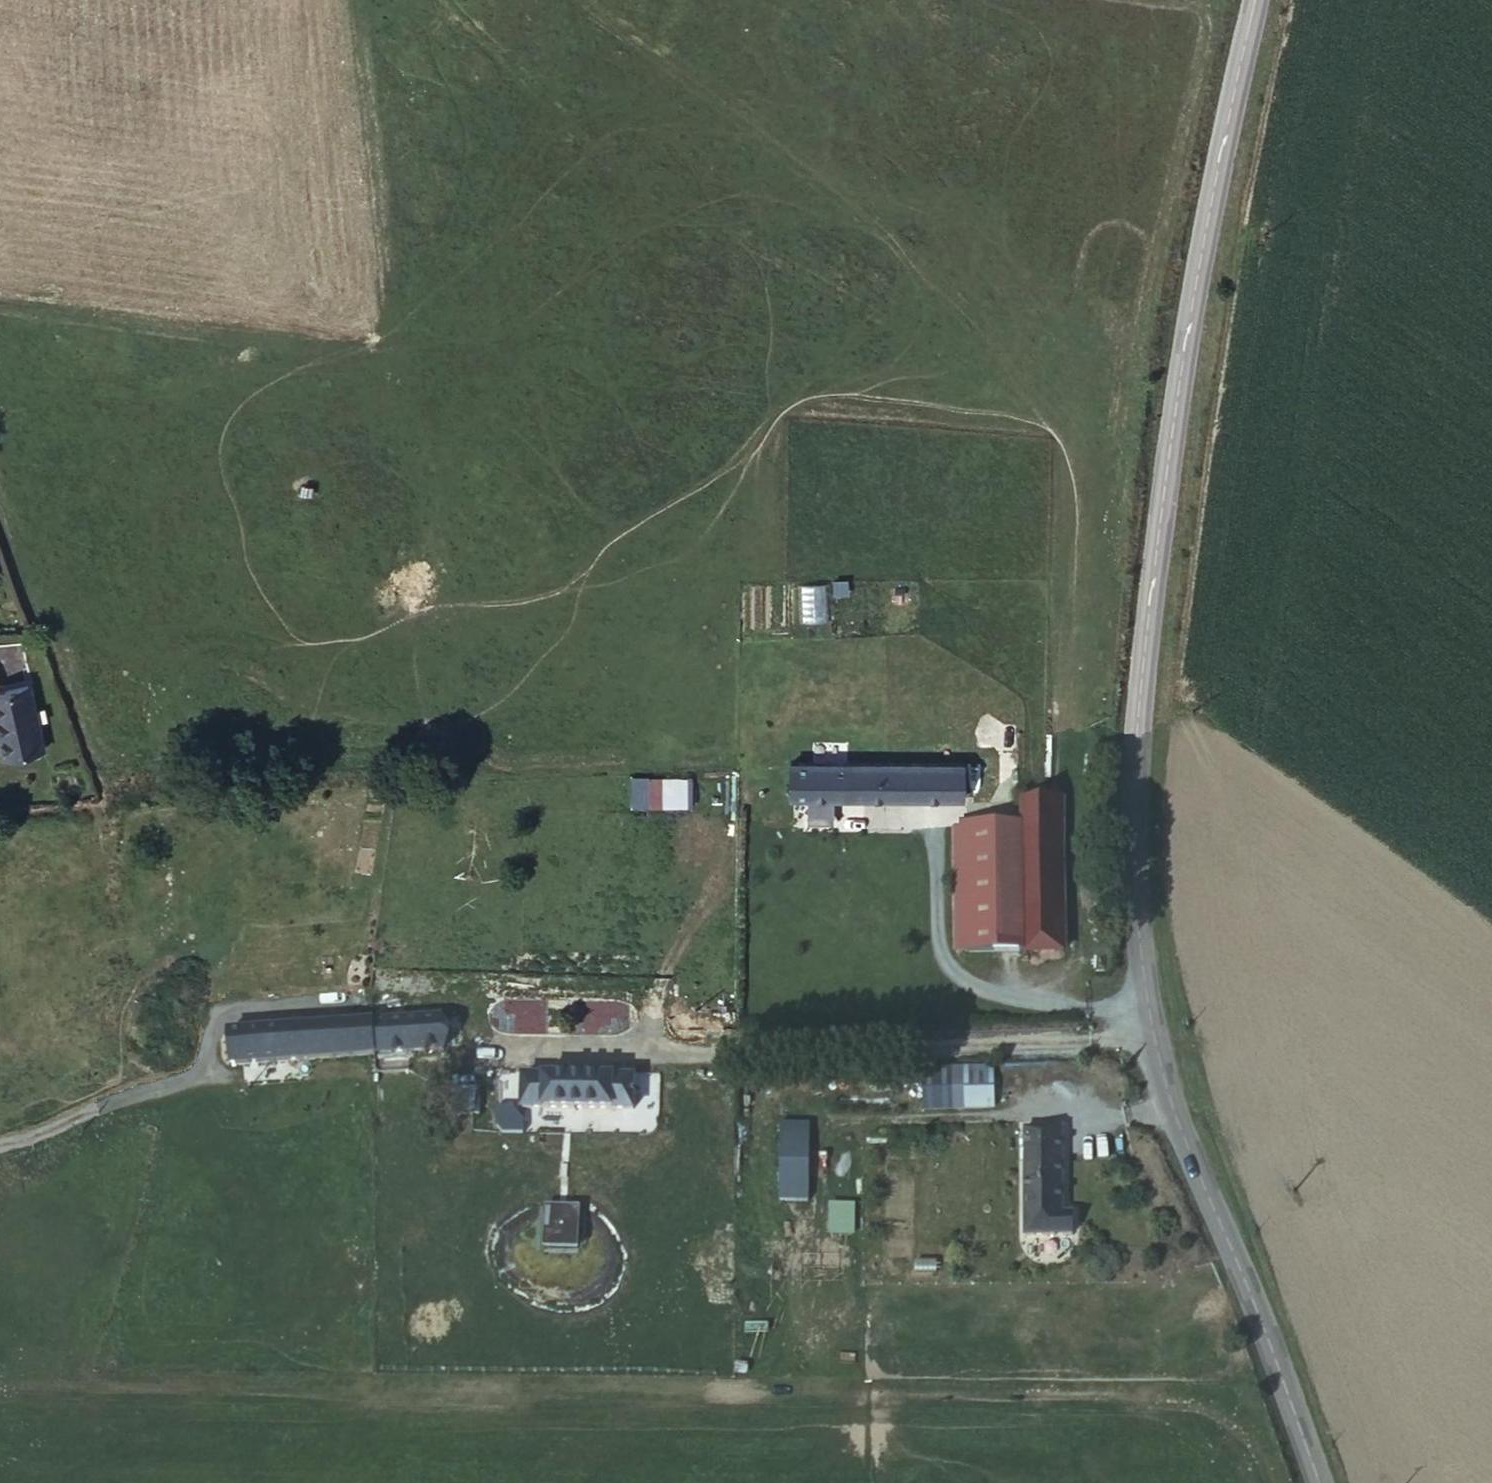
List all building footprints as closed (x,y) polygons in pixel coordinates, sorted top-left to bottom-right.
[(825,622),(827,585),(800,584),(798,621),(825,622)] [(25,697),(0,698),(0,765),(27,764),(25,697)] [(953,773),(953,737),(779,743),(780,776),(953,773)] [(1002,779),(1052,780),(1052,762),(1002,761),(1002,779)] [(678,793),(677,777),(647,777),(648,807),(661,806),(661,793),(678,793)] [(1043,830),(1054,830),(1052,780),(1002,779),(1002,802),(951,803),(948,934),(1044,934),(1043,830)] [(1065,830),(1054,830),(1043,830),(1044,934),(1067,934),(1065,830)] [(210,1013),(212,1048),(431,1037),(430,1001),(210,1013)] [(515,1067),(513,1099),(627,1104),(628,1073),(515,1067)] [(996,1111),(995,1067),(924,1067),(925,1112),(996,1111)] [(780,1203),(811,1203),(811,1121),(780,1121),(780,1203)] [(1044,1121),(1009,1121),(1012,1228),(1055,1227),(1055,1204),(1045,1204),(1044,1121)] [(576,1247),(577,1213),(546,1212),(545,1246),(576,1247)]
